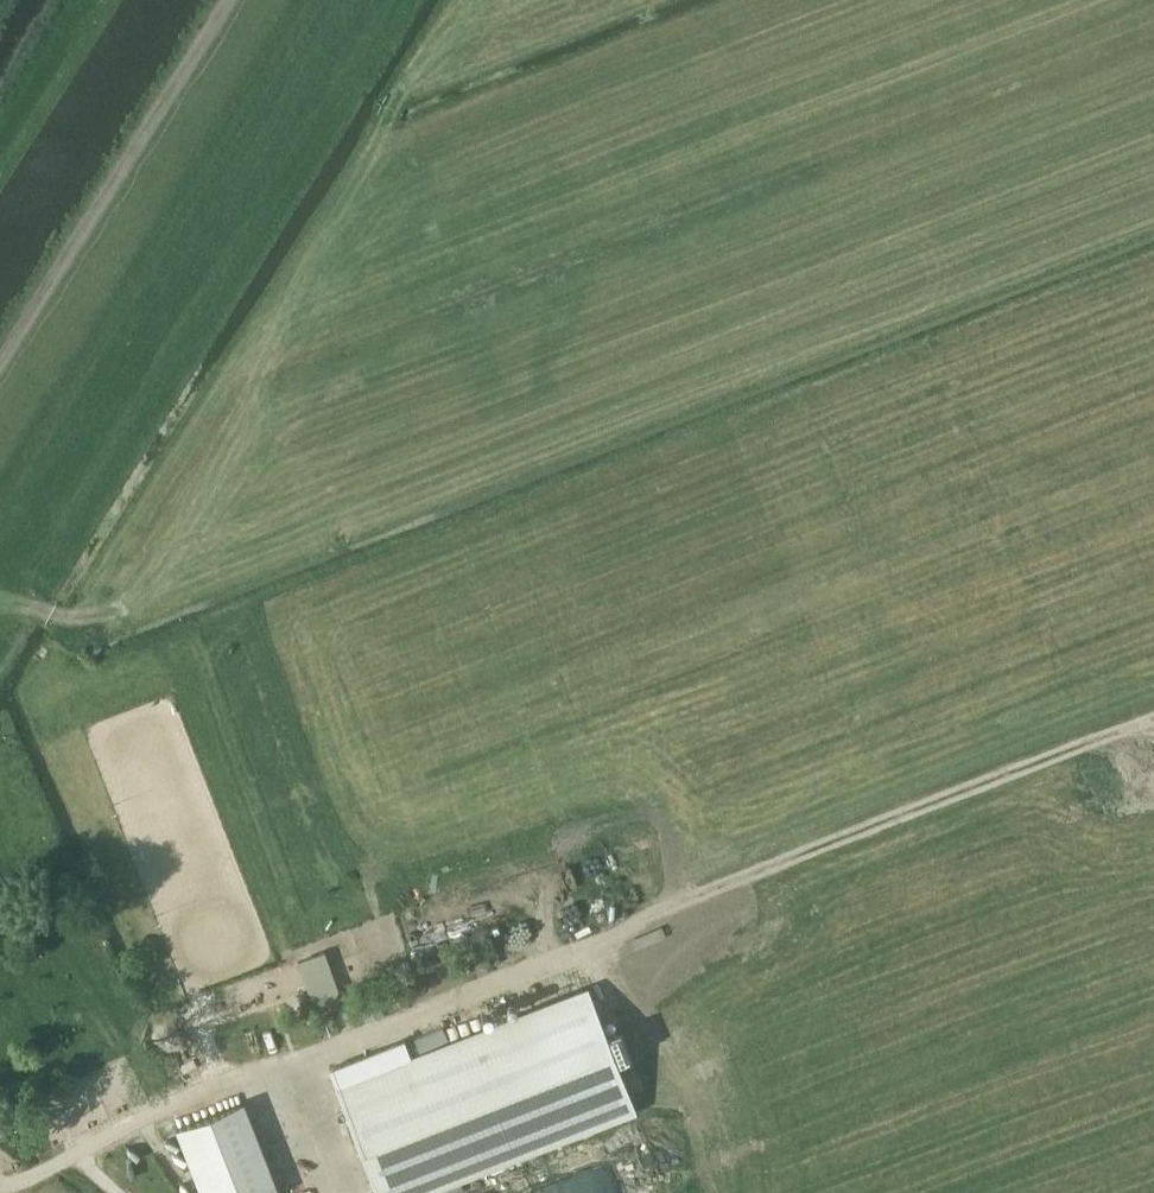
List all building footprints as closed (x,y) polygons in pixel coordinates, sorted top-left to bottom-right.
[(328,1067),(377,1192),(427,1192),(636,1112),(587,985),(410,1054),(404,1038),(328,1067)] [(175,1127),(201,1192),(279,1192),(280,1192),(244,1101),(175,1127)]
